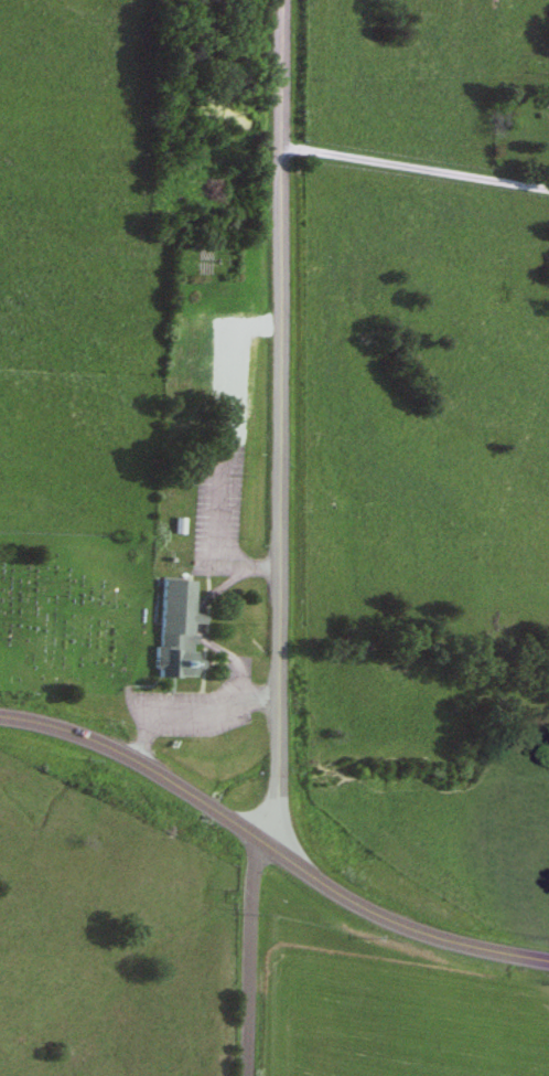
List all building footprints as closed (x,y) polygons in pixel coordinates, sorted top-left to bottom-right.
[(189,583),(156,582),(154,679),(189,680),(191,625),(199,625),(199,616),(189,615),(189,583)]
